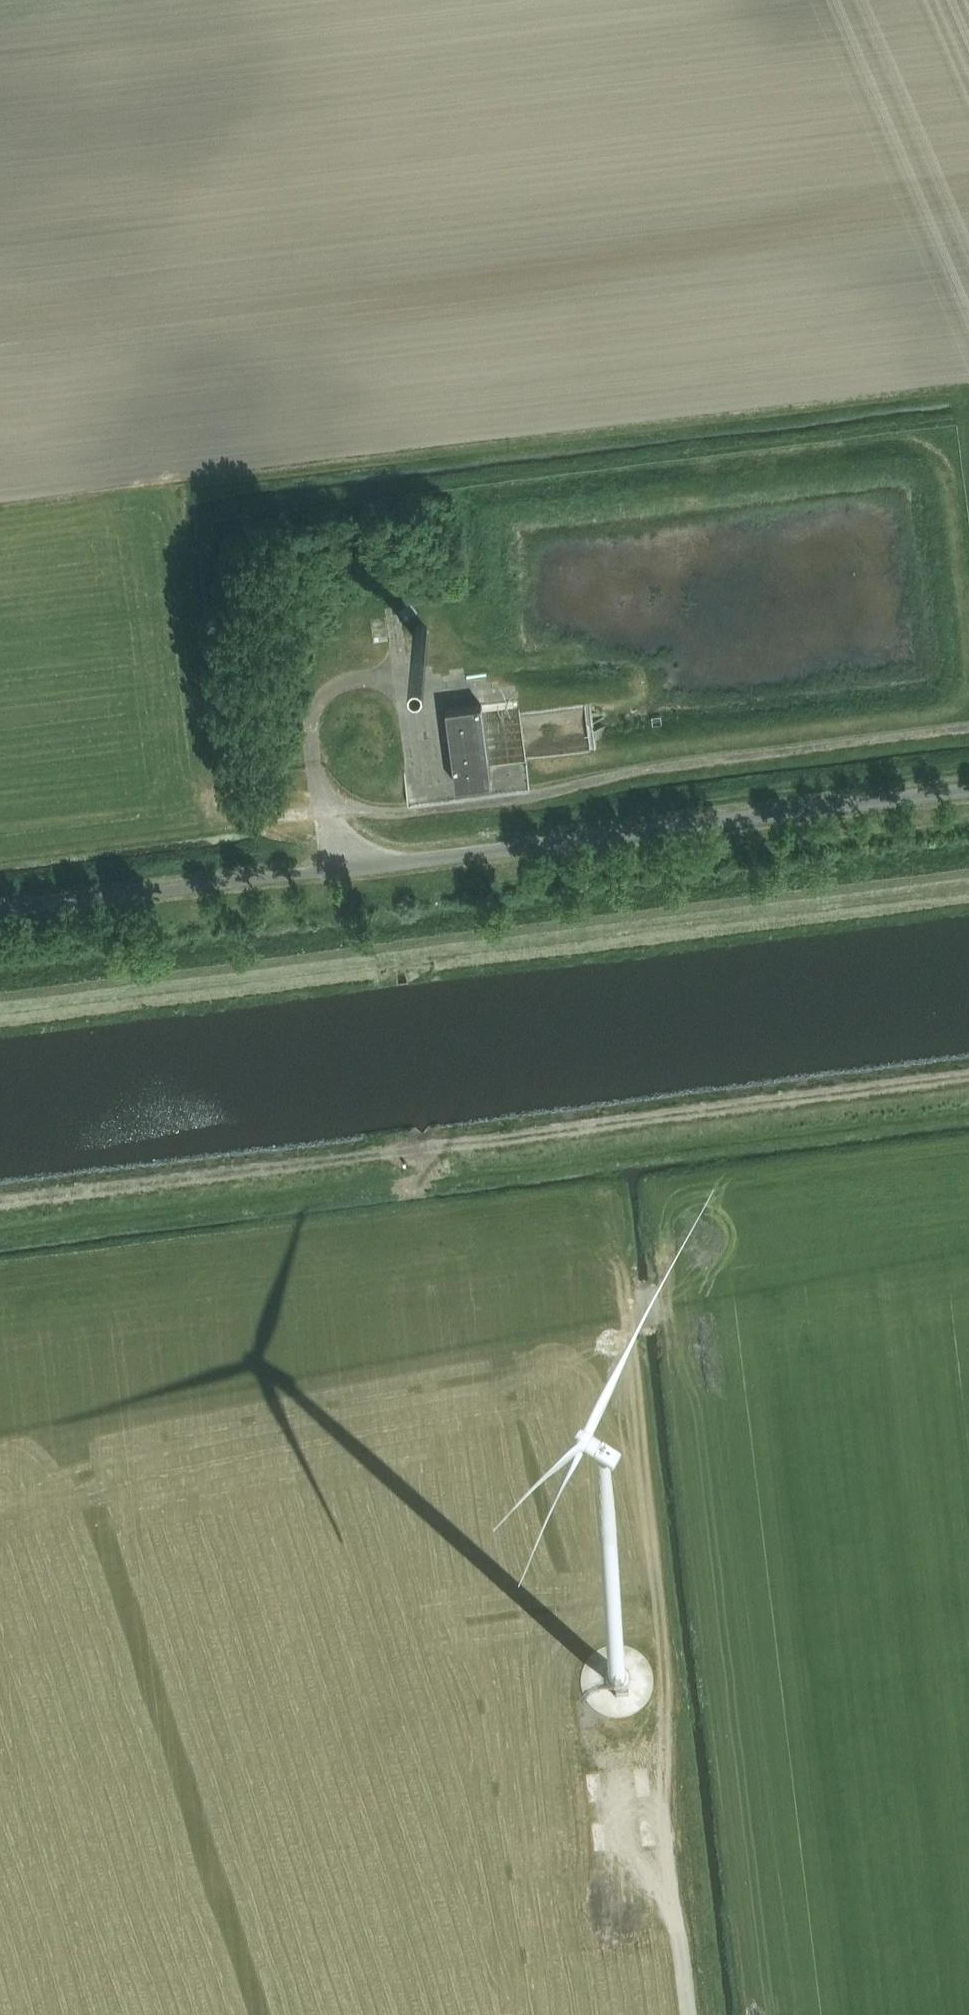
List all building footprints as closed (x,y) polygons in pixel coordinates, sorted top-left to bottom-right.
[(456,784),(491,780),(482,704),(447,708),(456,784)] [(602,1680),(601,1684),(602,1688),(603,1691),(606,1695),(609,1697),(612,1699),(617,1699),(622,1697),(625,1695),(627,1692),(628,1689),(628,1685),(627,1680),(624,1676),(620,1673),(616,1672),(611,1673),(607,1675),(604,1677),(602,1680)]
